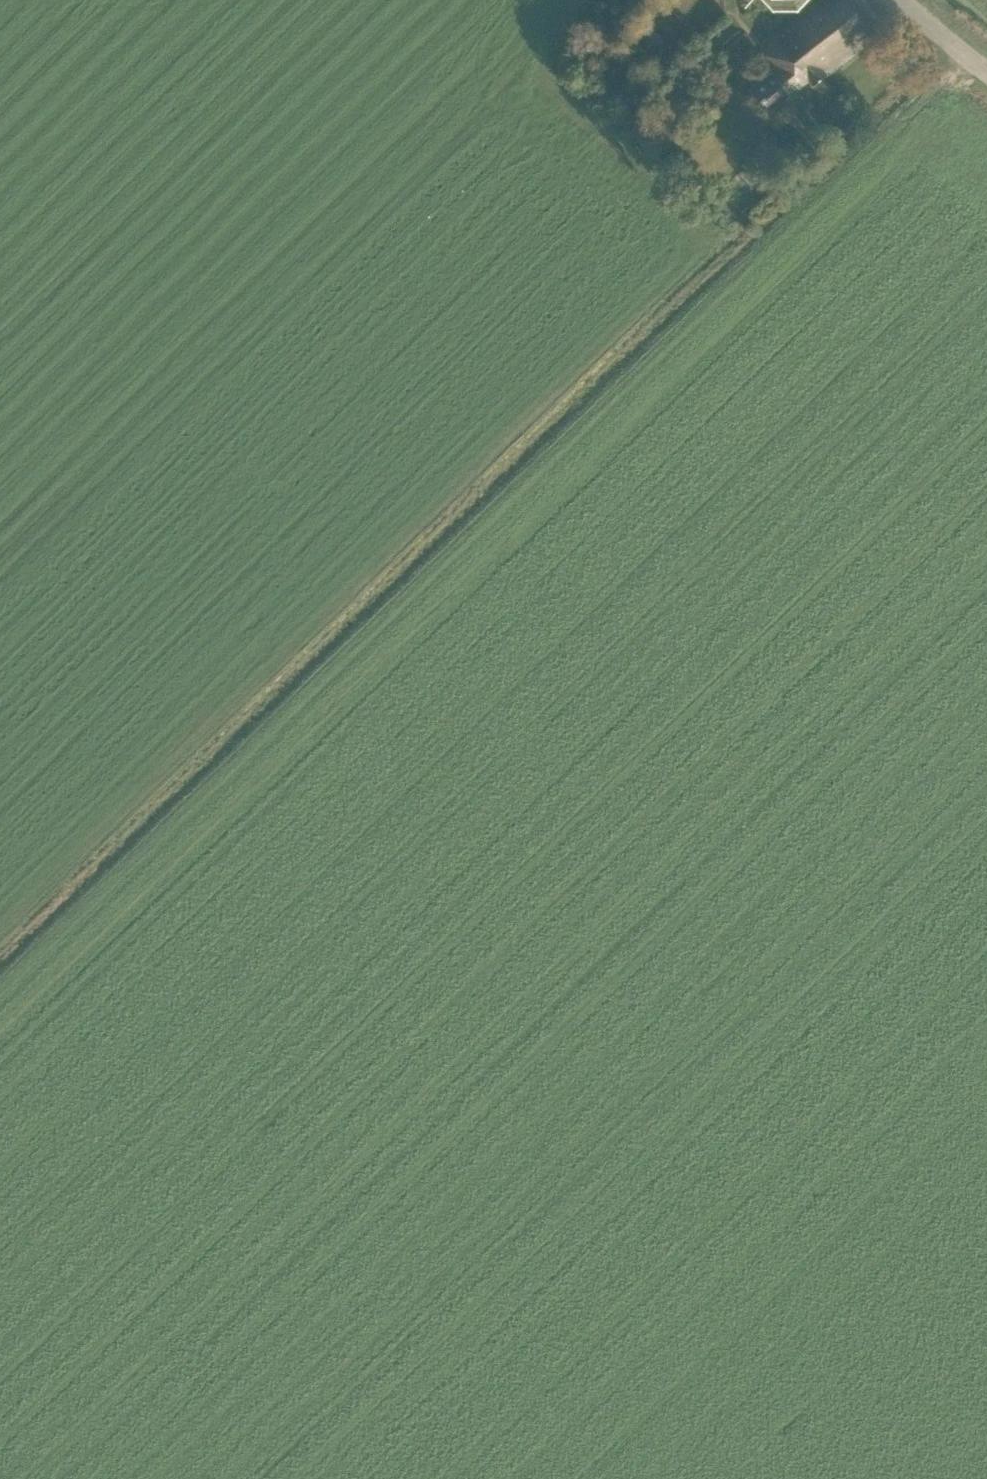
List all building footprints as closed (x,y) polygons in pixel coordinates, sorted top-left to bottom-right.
[(828,74),(881,32),(854,0),(818,0),(759,47),(777,69),(753,86),(770,110),(808,79),(813,85),(827,74),(828,74)]
